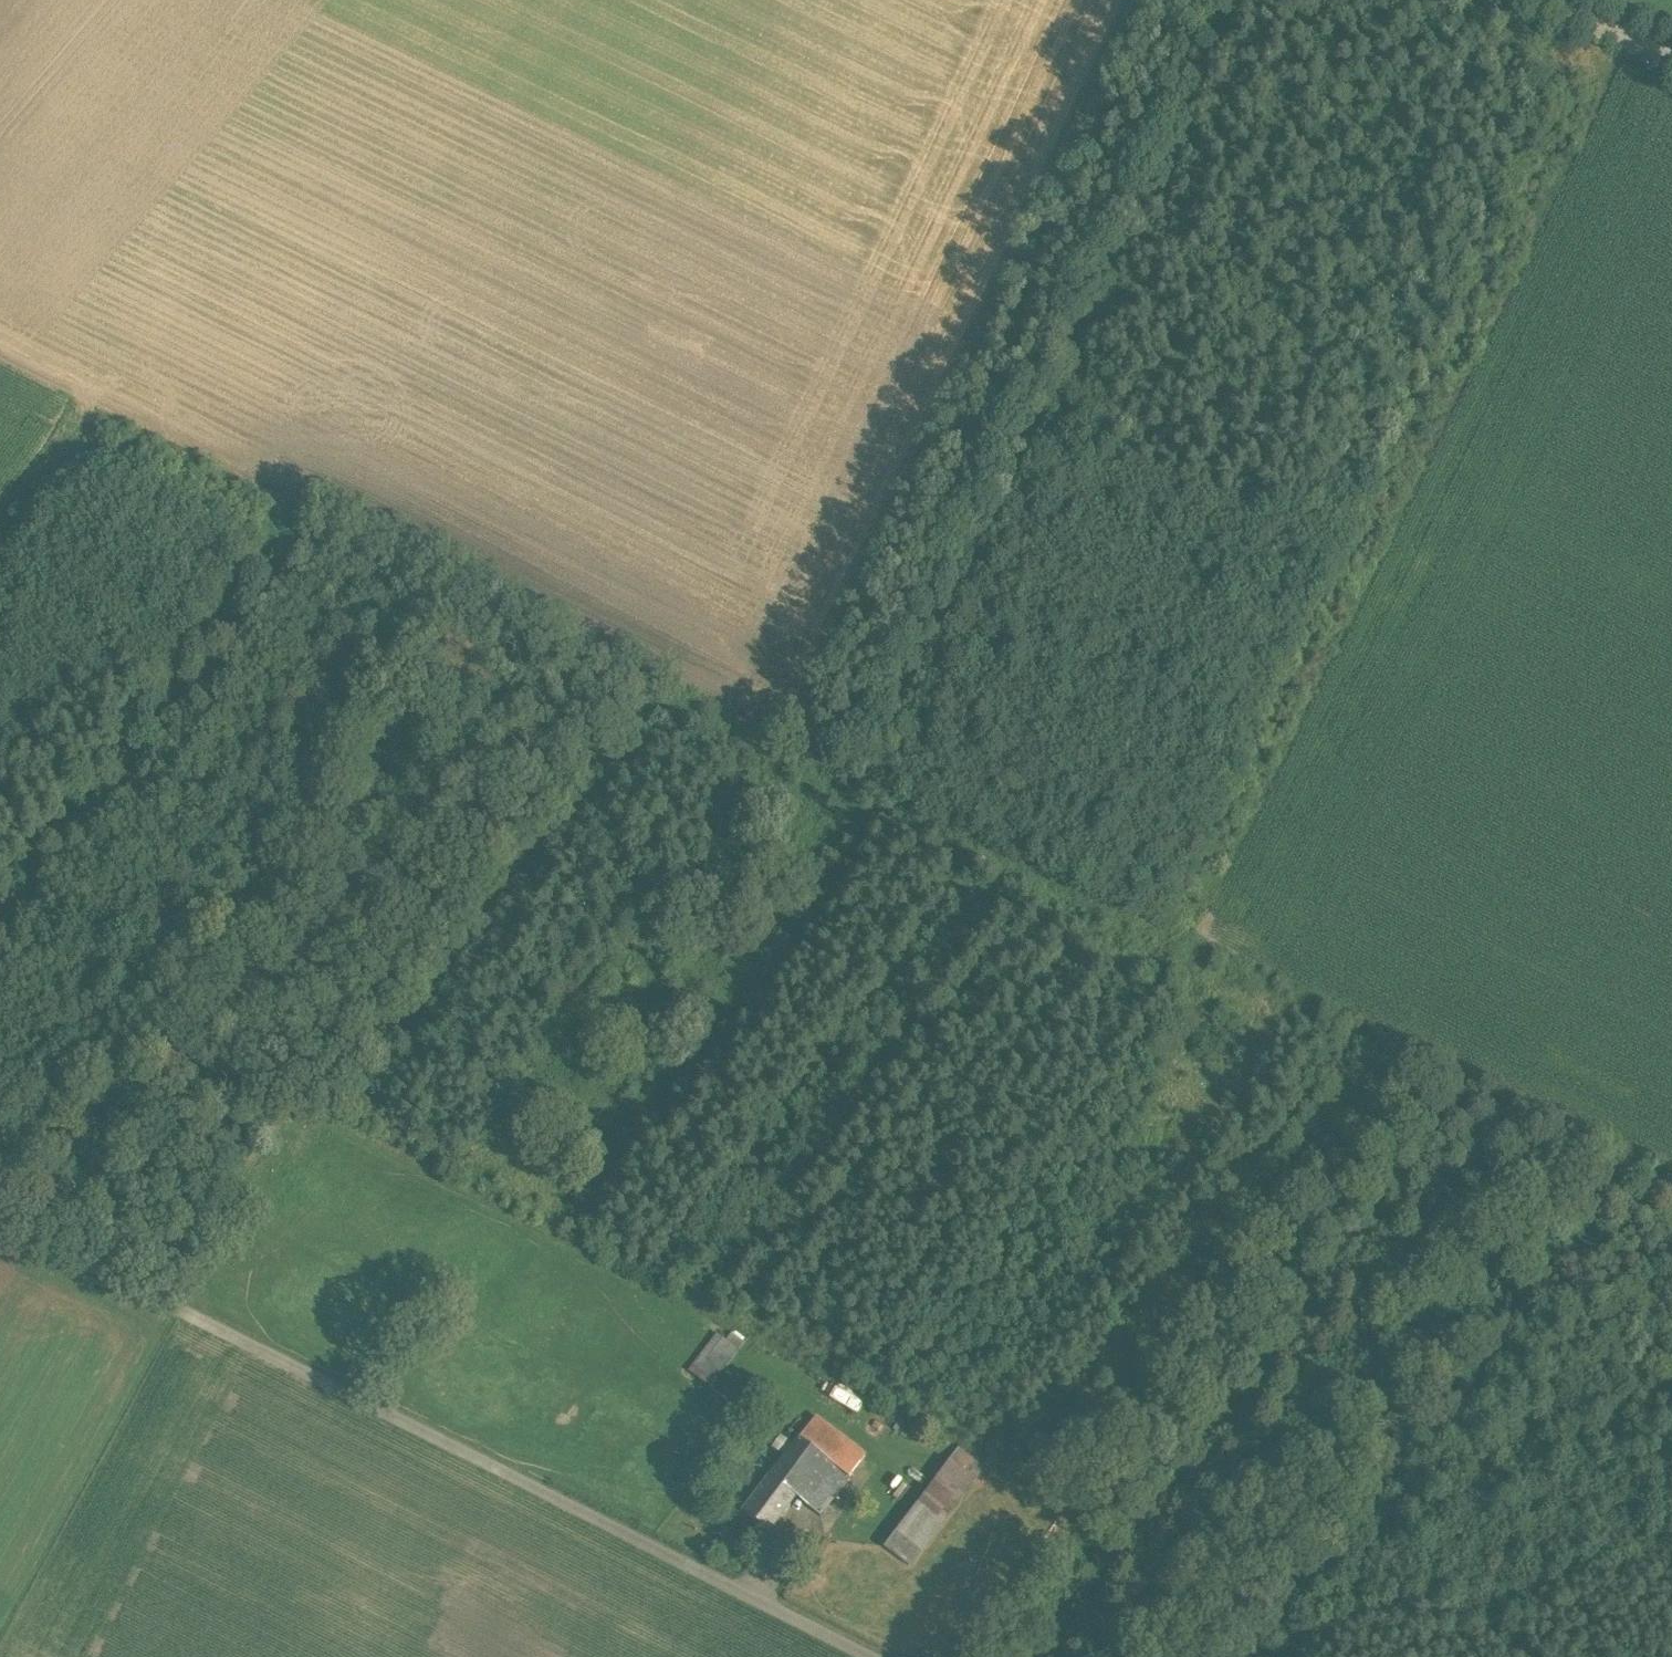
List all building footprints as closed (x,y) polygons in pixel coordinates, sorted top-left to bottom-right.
[(689,1370),(712,1387),(740,1347),(717,1330),(689,1370)] [(738,1362),(744,1351),(738,1348),(716,1390),(730,1397),(746,1367),(738,1362)] [(836,1469),(849,1478),(867,1456),(815,1417),(799,1438),(823,1456),(831,1462),(830,1464),(836,1469)] [(768,1530),(794,1496),(823,1456),(799,1438),(743,1511),(768,1530)] [(821,1516),(849,1478),(836,1469),(809,1507),(821,1516)] [(909,1567),(961,1497),(934,1478),(883,1547),(909,1567)]
